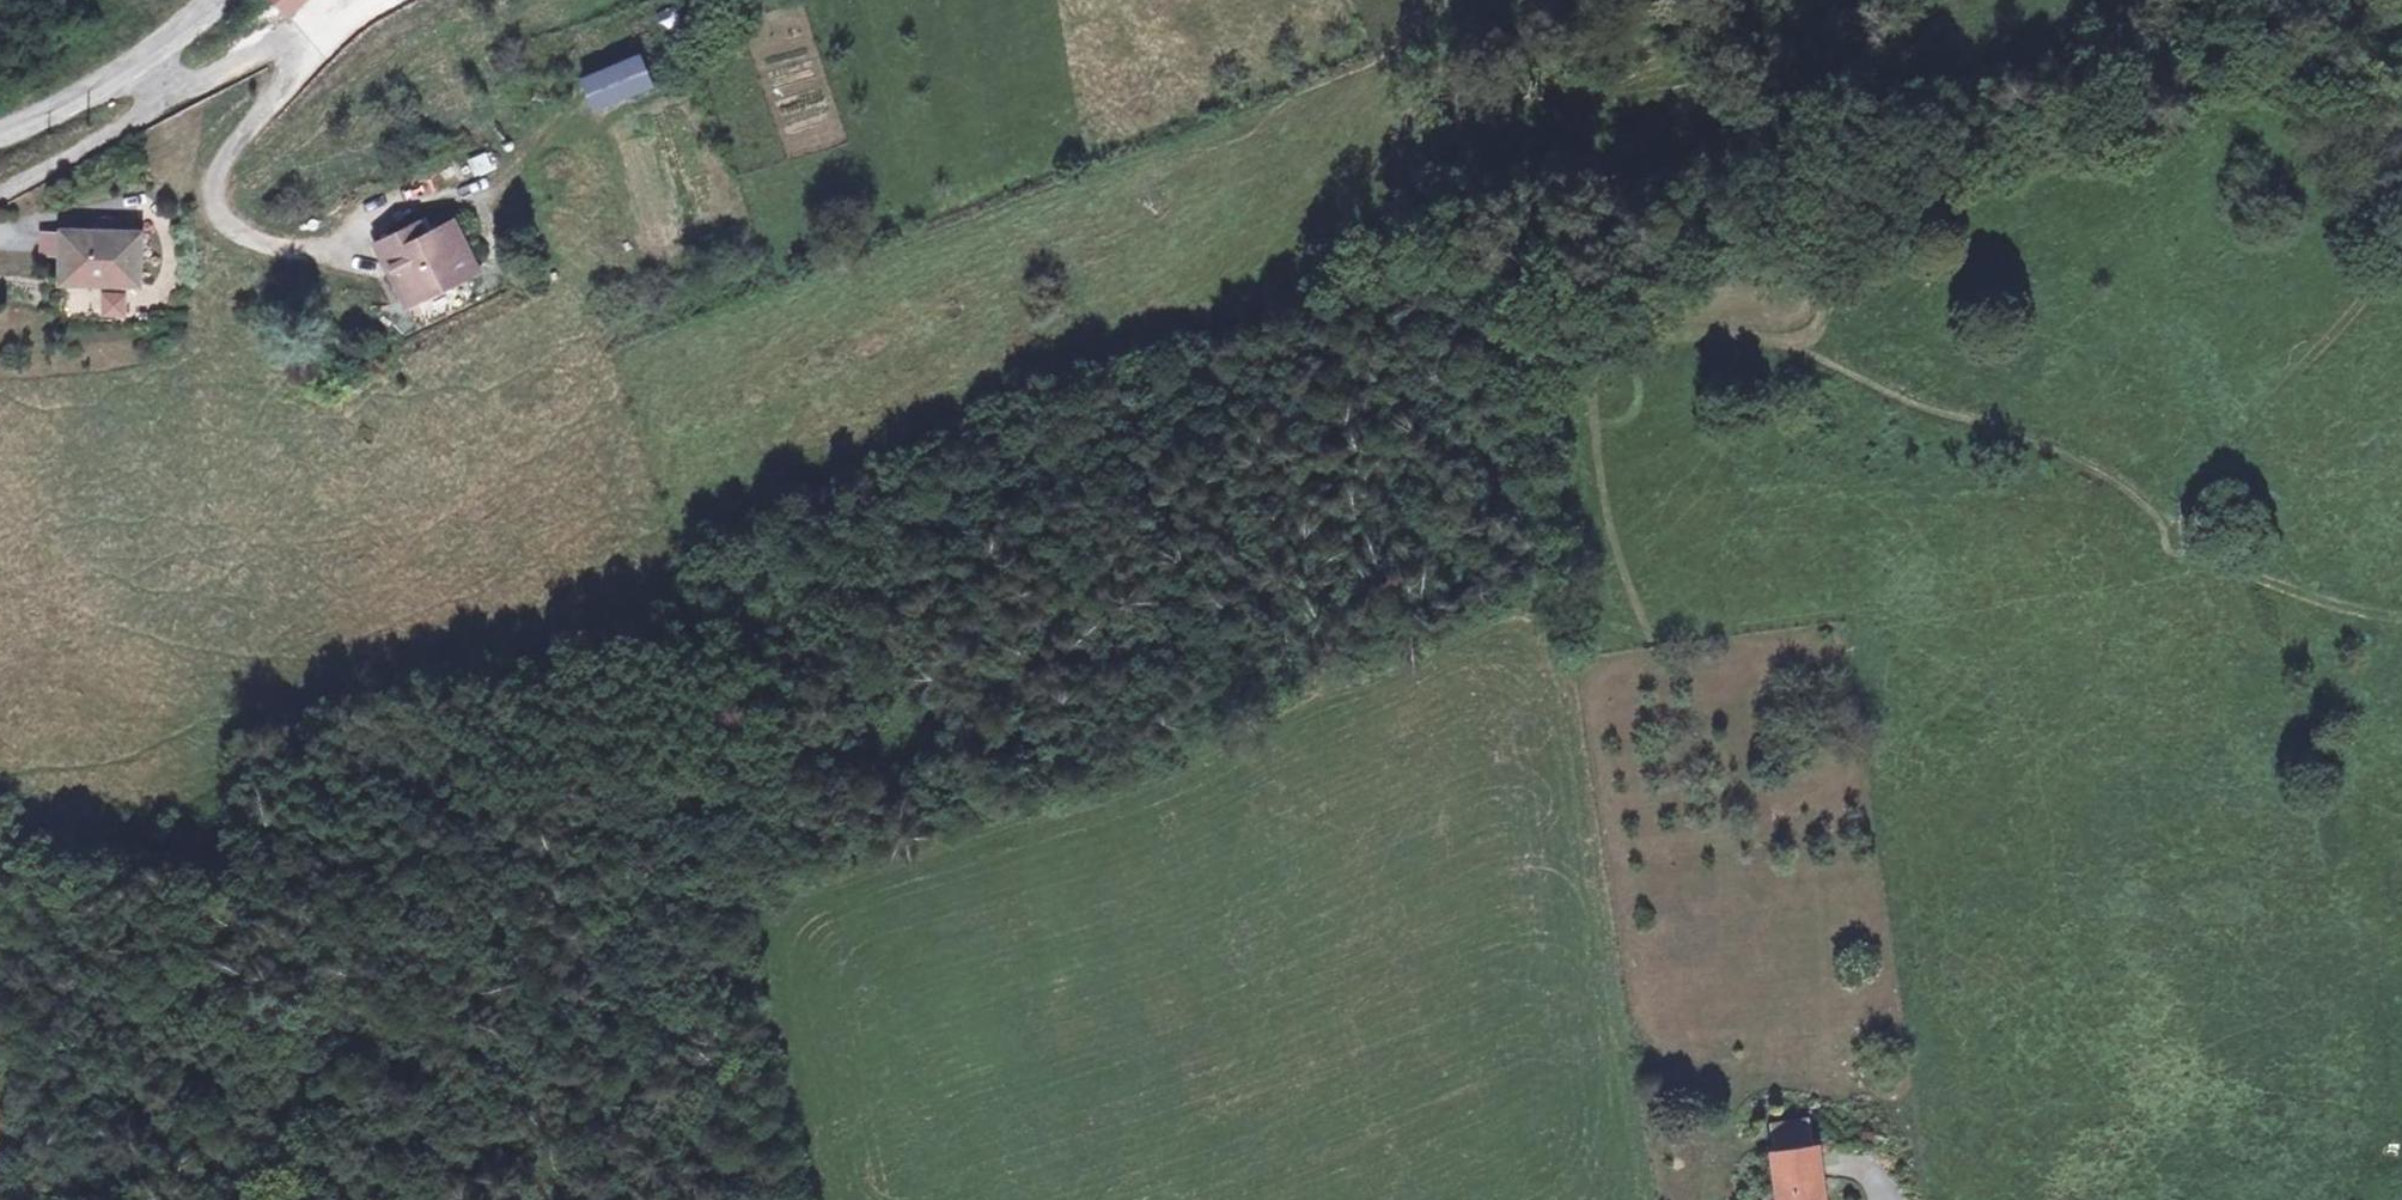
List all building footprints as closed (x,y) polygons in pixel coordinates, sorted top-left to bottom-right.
[(291,12),(303,0),(280,0),(291,12)] [(657,11),(662,31),(681,27),(676,7),(657,11)] [(583,78),(597,109),(652,84),(639,54),(583,78)] [(469,156),(474,174),(500,166),(495,149),(469,156)] [(92,217),(91,237),(135,241),(137,224),(92,217)] [(378,240),(386,258),(426,238),(418,220),(378,240)] [(426,238),(386,258),(409,304),(477,271),(454,225),(426,238)] [(135,241),(91,237),(62,235),(61,274),(135,276),(135,241)] [(100,317),(128,316),(128,290),(100,290),(100,317)] [(413,319),(439,311),(435,298),(409,306),(413,319)] [(1769,1149),(1776,1199),(1823,1199),(1815,1142),(1769,1149)]
